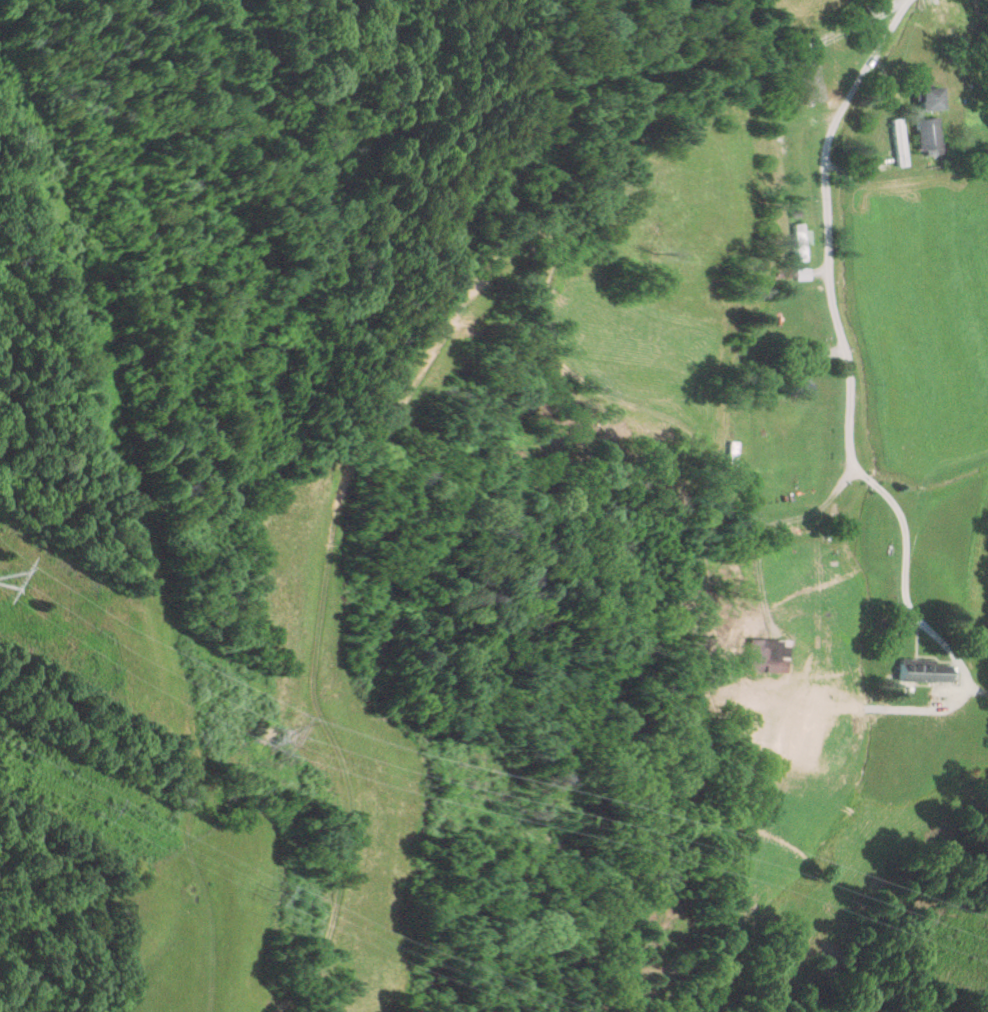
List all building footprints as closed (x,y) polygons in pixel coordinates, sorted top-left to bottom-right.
[(922,110),(944,109),(943,87),(921,87),(922,110)] [(915,119),(919,152),(926,151),(928,168),(945,166),(938,116),(915,119)] [(899,167),(909,165),(902,117),(891,119),(899,167)] [(796,224),(796,261),(807,261),(807,224),(796,224)] [(798,279),(809,279),(809,270),(798,270),(798,279)] [(728,468),(738,468),(738,441),(728,441),(728,468)] [(898,660),(898,682),(954,682),(954,660),(898,660)]
